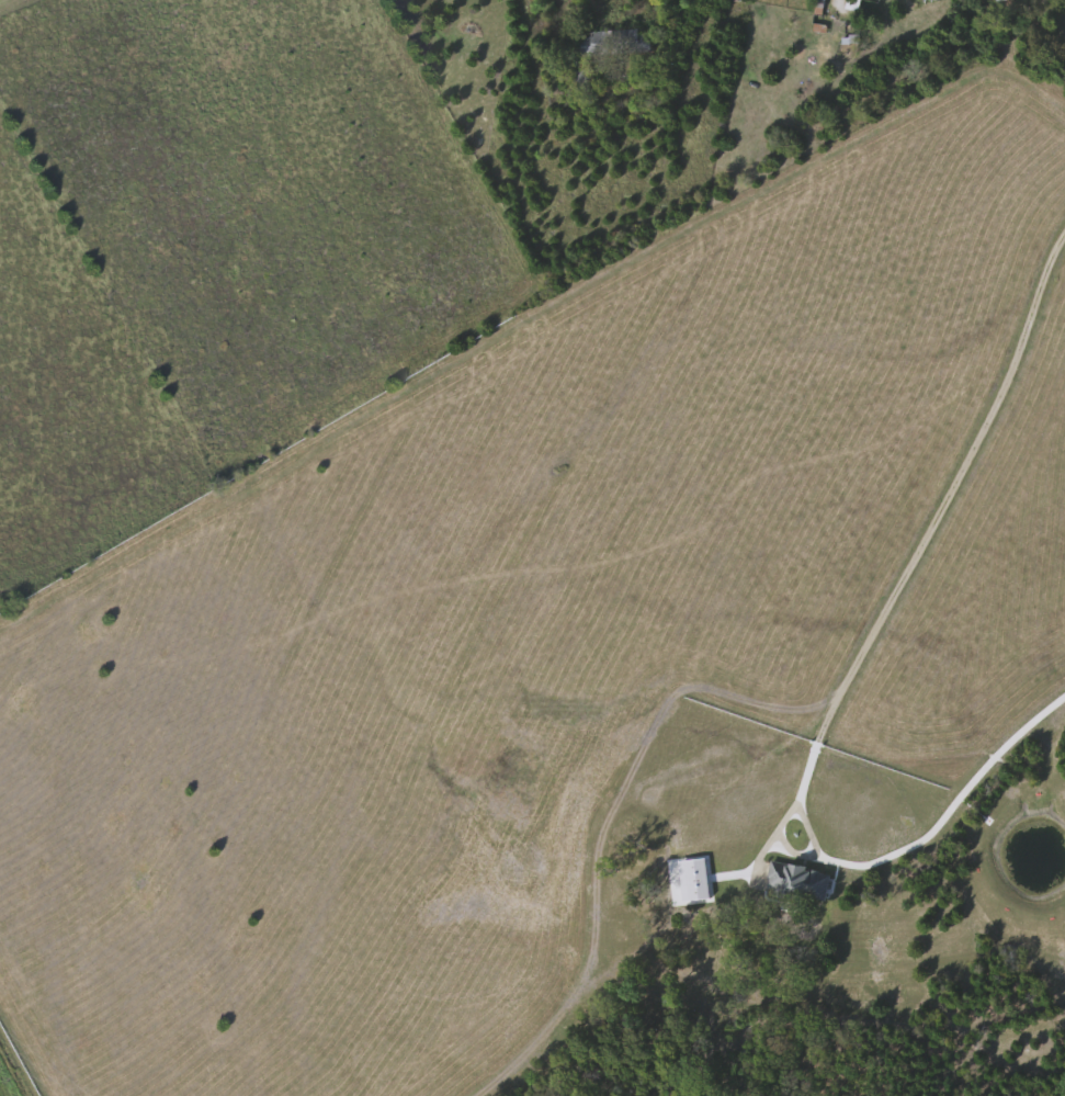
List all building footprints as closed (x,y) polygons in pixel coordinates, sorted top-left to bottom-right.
[(580,31),(639,29),(639,32),(652,32),(652,50),(581,54),(580,31)] [(679,859),(706,857),(711,899),(683,901),(679,859)] [(828,900),(769,896),(771,863),(830,867),(828,900)]
